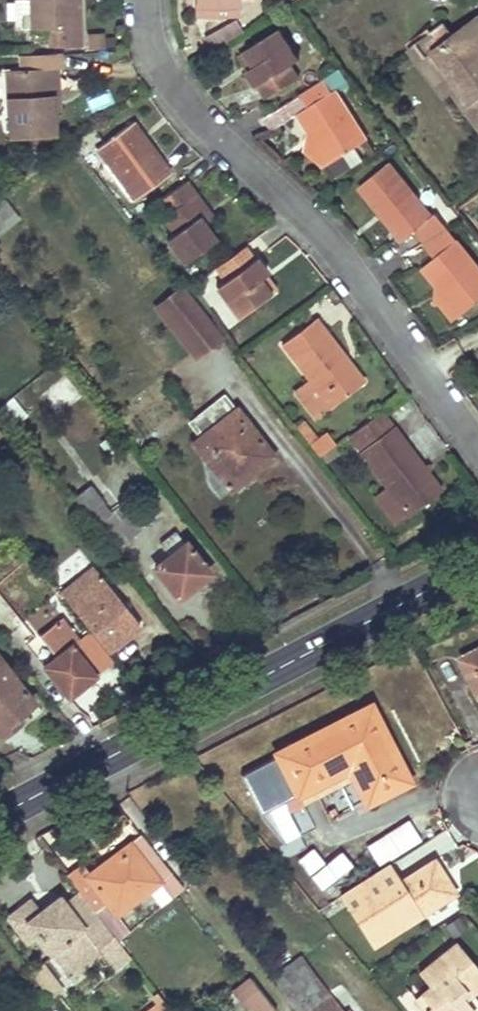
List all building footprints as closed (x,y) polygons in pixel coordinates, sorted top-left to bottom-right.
[(77,9),(77,0),(17,0),(17,29),(33,29),(33,27),(49,27),(49,42),(83,43),(83,26),(83,8),(77,9)] [(196,17),(235,17),(235,0),(196,0),(196,17)] [(467,26),(454,35),(444,20),(431,30),(428,25),(413,36),(452,91),(477,127),(477,17),(467,26)] [(277,93),(289,85),(301,78),(293,64),(301,59),(283,29),(257,45),(266,60),(252,70),(262,86),(270,81),(277,93)] [(87,46),(104,46),(104,31),(86,31),(87,46)] [(452,91),(413,36),(403,43),(443,97),(452,91)] [(266,60),(257,45),(242,55),(252,70),(266,60)] [(17,56),(18,73),(57,71),(61,71),(60,54),(17,56)] [(58,89),(57,80),(57,71),(18,73),(6,74),(9,140),(53,138),(52,113),(51,90),(58,89)] [(309,107),(300,113),(311,131),(317,139),(314,148),(324,149),(332,163),(369,140),(337,90),(335,92),(327,78),(301,94),(309,107)] [(262,86),(270,98),(277,93),(270,81),(262,86)] [(52,113),(59,113),(58,89),(51,90),(52,113)] [(92,112),(113,101),(107,89),(86,99),(92,112)] [(97,148),(134,199),(171,173),(133,121),(97,148)] [(327,166),(332,163),(324,149),(314,148),(317,139),(311,131),(307,150),(327,166)] [(427,243),(448,230),(436,214),(433,217),(393,164),(363,187),(406,243),(419,233),(427,243)] [(185,264),(201,252),(216,241),(205,226),(198,217),(207,210),(185,181),(161,199),(171,211),(163,217),(174,233),(166,239),(185,264)] [(20,222),(0,193),(0,236),(20,222)] [(205,226),(214,219),(207,210),(198,217),(205,226)] [(424,268),(439,287),(443,291),(441,302),(452,303),(459,313),(477,299),(477,268),(448,230),(427,243),(438,258),(424,268)] [(248,262),(253,259),(244,246),(235,253),(244,265),(248,262)] [(248,262),(244,265),(235,253),(213,270),(223,283),(214,290),(238,320),(262,301),(251,286),(261,278),(248,262)] [(248,262),(261,278),(265,275),(253,259),(248,262)] [(262,301),(277,290),(265,275),(261,278),(251,286),(262,301)] [(435,306),(451,320),(459,313),(452,303),(441,302),(443,291),(439,287),(435,306)] [(197,361),(211,350),(225,339),(188,292),(185,288),(157,310),(197,361)] [(363,382),(339,350),(314,318),(281,343),(307,377),(330,407),(363,382)] [(292,389),(315,419),(330,407),(307,377),(292,389)] [(249,465),(259,458),(268,451),(236,410),(234,412),(222,396),(188,422),(199,437),(219,462),(212,468),(228,488),(252,469),(249,465)] [(346,437),(383,486),(370,495),(392,524),(438,489),(380,412),(346,437)] [(306,444),(314,438),(300,420),(293,427),(306,444)] [(334,446),(322,432),(314,438),(306,444),(317,459),(334,446)] [(219,462),(199,437),(192,443),(212,468),(219,462)] [(138,529),(128,517),(119,505),(110,512),(89,485),(71,499),(112,550),(138,529)] [(167,557),(185,543),(177,533),(159,547),(167,557)] [(176,597),(208,572),(185,543),(167,557),(153,568),(176,597)] [(56,586),(81,618),(106,650),(138,624),(87,562),(56,586)] [(15,630),(27,620),(0,586),(0,635),(3,639),(15,630)] [(95,675),(83,660),(71,645),(78,640),(62,618),(39,636),(56,657),(44,667),(67,697),(95,675)] [(460,661),(477,696),(477,653),(460,661)] [(447,659),(437,665),(449,687),(459,681),(447,659)] [(25,710),(33,704),(0,661),(0,734),(1,735),(20,721),(17,717),(25,710)] [(364,804),(385,793),(406,783),(369,707),(275,753),(278,759),(245,775),(264,812),(296,797),(300,804),(352,778),(364,804)] [(368,846),(379,865),(421,839),(410,821),(368,846)] [(104,901),(93,910),(108,931),(116,941),(127,932),(115,915),(146,892),(158,908),(181,890),(152,853),(139,837),(129,844),(85,877),(104,901)] [(320,892),(354,867),(343,851),(325,865),(313,850),(297,862),(320,892)] [(433,860),(415,871),(398,882),(387,864),(337,896),(370,947),(453,892),(433,860)] [(104,901),(85,877),(77,866),(66,876),(78,891),(93,910),(104,901)] [(108,931),(93,910),(78,891),(63,903),(58,897),(38,912),(30,902),(18,910),(37,935),(60,966),(92,942),(108,931)] [(23,945),(37,935),(18,910),(5,920),(23,945)] [(102,956),(92,942),(60,966),(70,979),(102,956)] [(463,1000),(477,988),(477,973),(454,943),(417,974),(428,987),(420,994),(430,1006),(423,1010),(472,1010),(463,1000)] [(329,995),(303,959),(273,981),(295,1010),(342,1010),(329,995)] [(41,965),(30,973),(51,1001),(63,993),(41,965)] [(273,1010),(255,987),(249,979),(232,991),(239,1000),(248,1010),(273,1010)] [(169,1009),(157,993),(150,999),(154,1005),(147,1010),(167,1010),(169,1009)] [(420,994),(413,1000),(422,1010),(423,1010),(430,1006),(420,994)]
